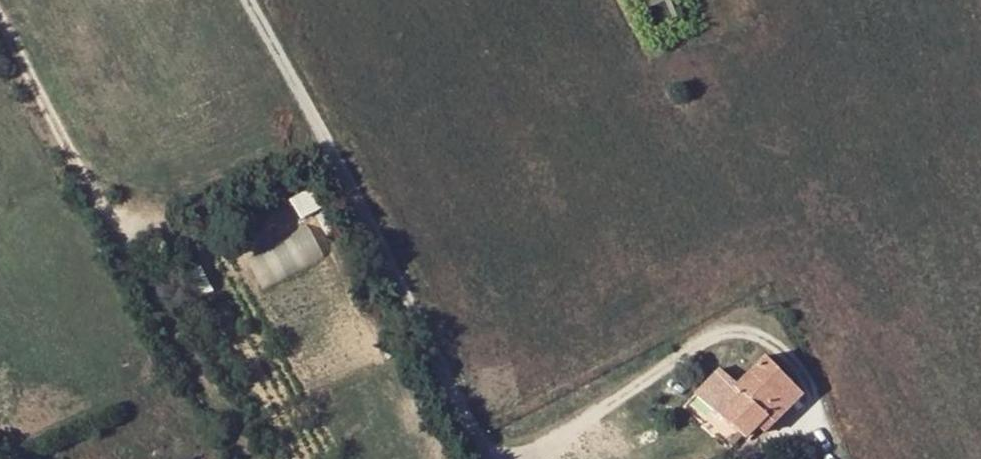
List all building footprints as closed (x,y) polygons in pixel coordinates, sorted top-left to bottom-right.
[(641,5),(643,10),(662,2),(670,19),(675,17),(666,0),(652,0),(641,5)] [(250,258),(265,283),(324,249),(310,224),(250,258)] [(732,379),(707,406),(743,436),(764,413),(754,403),(774,379),(753,361),(735,382),(732,379)] [(707,406),(732,379),(720,368),(695,395),(707,406)]
